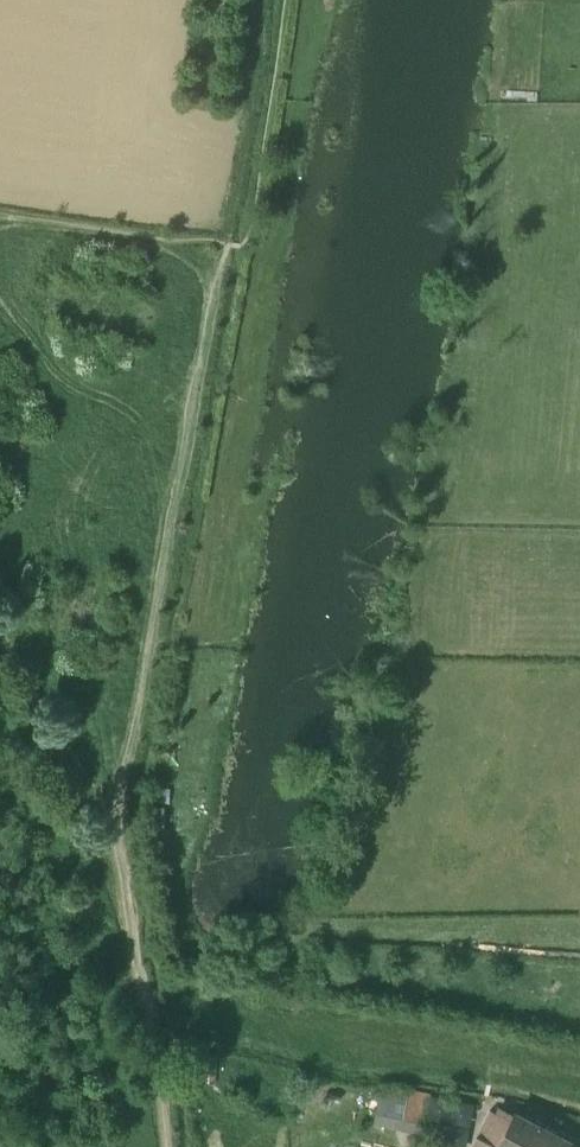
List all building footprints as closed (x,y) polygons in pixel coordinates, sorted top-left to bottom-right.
[(409,1091),(407,1098),(390,1095),(384,1125),(401,1129),(424,1133),(431,1096),(409,1091)] [(511,1122),(490,1111),(478,1136),(477,1136),(476,1137),(494,1146),(568,1146),(569,1144),(515,1115),(511,1122)]
